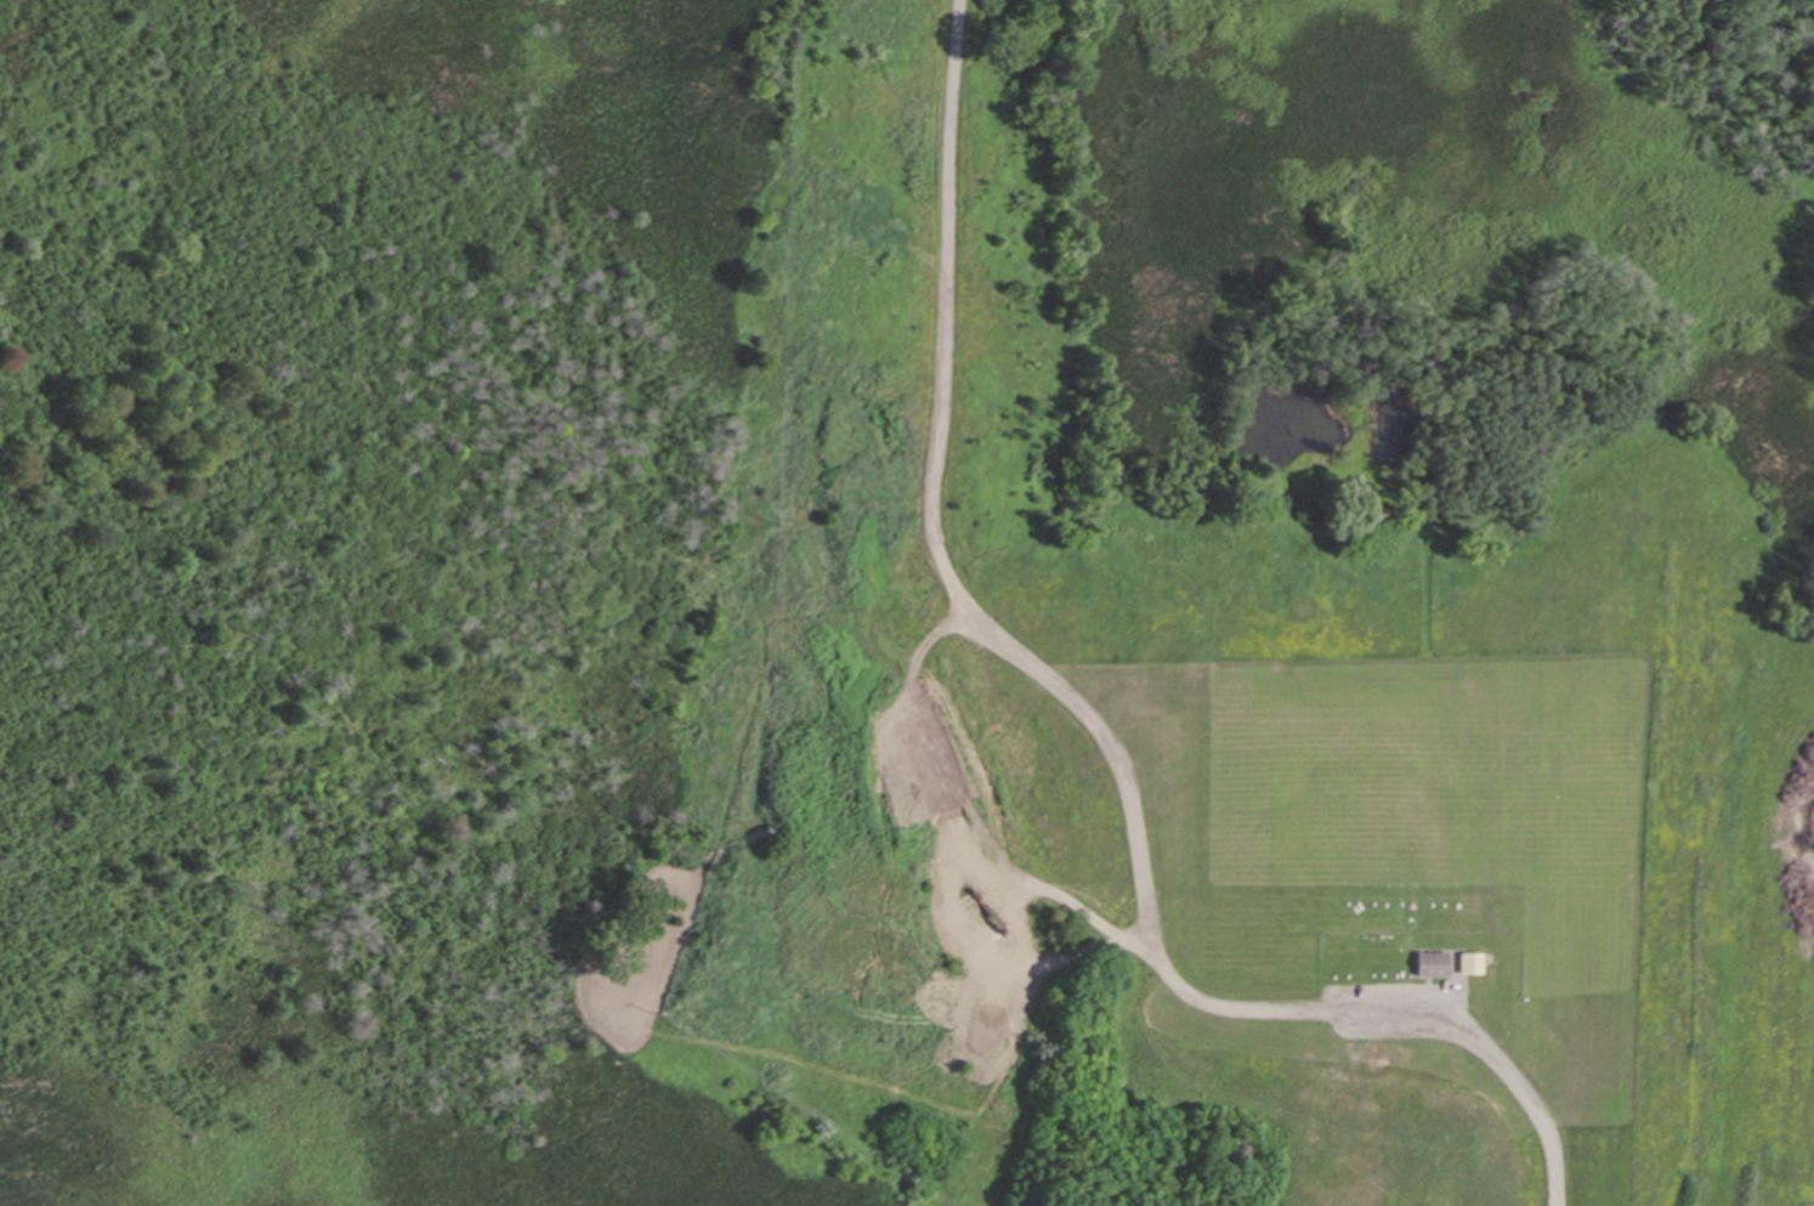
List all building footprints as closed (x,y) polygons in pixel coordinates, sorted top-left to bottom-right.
[(1439,951),(1407,951),(1407,975),(1439,975),(1439,951)] [(1451,973),(1473,973),(1473,952),(1451,952),(1451,973)]
